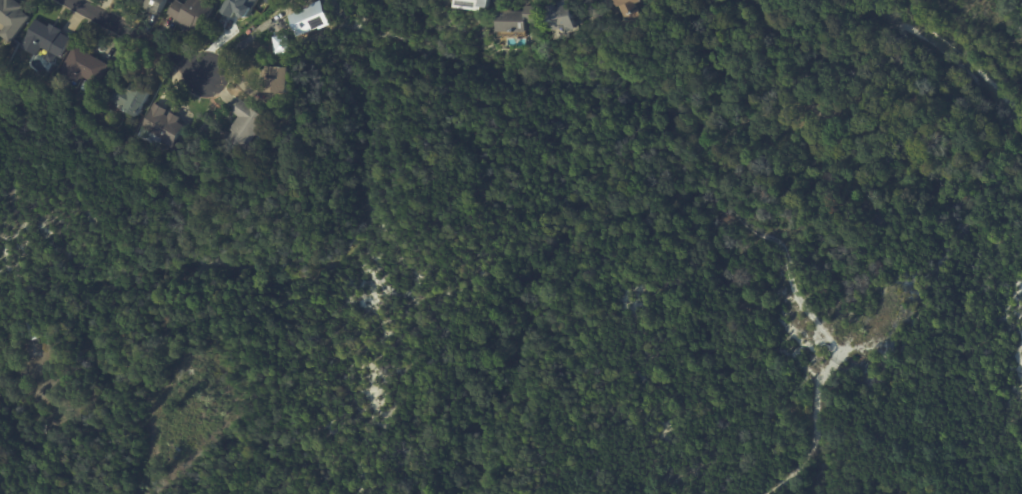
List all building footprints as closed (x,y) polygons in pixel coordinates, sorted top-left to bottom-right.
[(9,45),(0,37),(0,35),(5,28),(0,24),(0,0),(14,0),(15,1),(23,8),(20,11),(29,18),(9,45)] [(146,6),(136,0),(167,0),(158,18),(144,10),(146,6)] [(167,14),(176,0),(185,6),(189,0),(201,0),(213,7),(199,32),(192,28),(189,32),(175,23),(177,20),(167,14)] [(454,8),(455,0),(489,0),(488,9),(482,8),(481,12),(454,8)] [(611,2),(608,0),(639,0),(640,2),(634,4),(637,12),(631,16),(628,18),(621,18),(617,8),(616,8),(615,5),(615,4),(614,1),(611,2)] [(569,6),(570,6),(573,30),(566,31),(565,29),(550,31),(546,5),(555,3),(556,8),(569,6)] [(328,26),(295,37),(288,16),(321,5),(328,26)] [(528,6),(538,6),(538,21),(531,21),(531,23),(526,23),(525,33),(495,33),(496,11),(524,12),(524,6),(528,6)] [(52,26),(62,31),(60,34),(70,39),(60,58),(56,56),(52,64),(45,60),(49,53),(41,49),(36,57),(21,49),(37,20),(49,27),(51,25),(52,26)] [(285,39),(287,54),(274,55),(272,38),(285,37),(285,39)] [(100,61),(108,65),(96,86),(81,78),(78,85),(58,74),(72,46),(100,61)] [(289,69),(287,95),(263,93),(264,79),(269,79),(270,70),(267,69),(267,67),(289,69)] [(137,88),(150,94),(138,119),(123,112),(125,108),(111,101),(119,86),(130,91),(132,85),(137,88)] [(227,131),(237,117),(230,113),(240,100),(265,119),(241,152),(225,140),(230,133),(227,131)] [(155,105),(167,111),(165,115),(168,117),(170,113),(180,119),(177,123),(183,126),(171,149),(161,143),(163,140),(141,128),(154,104),(155,105)] [(892,154),(886,164),(880,161),(886,150),(892,154)]
